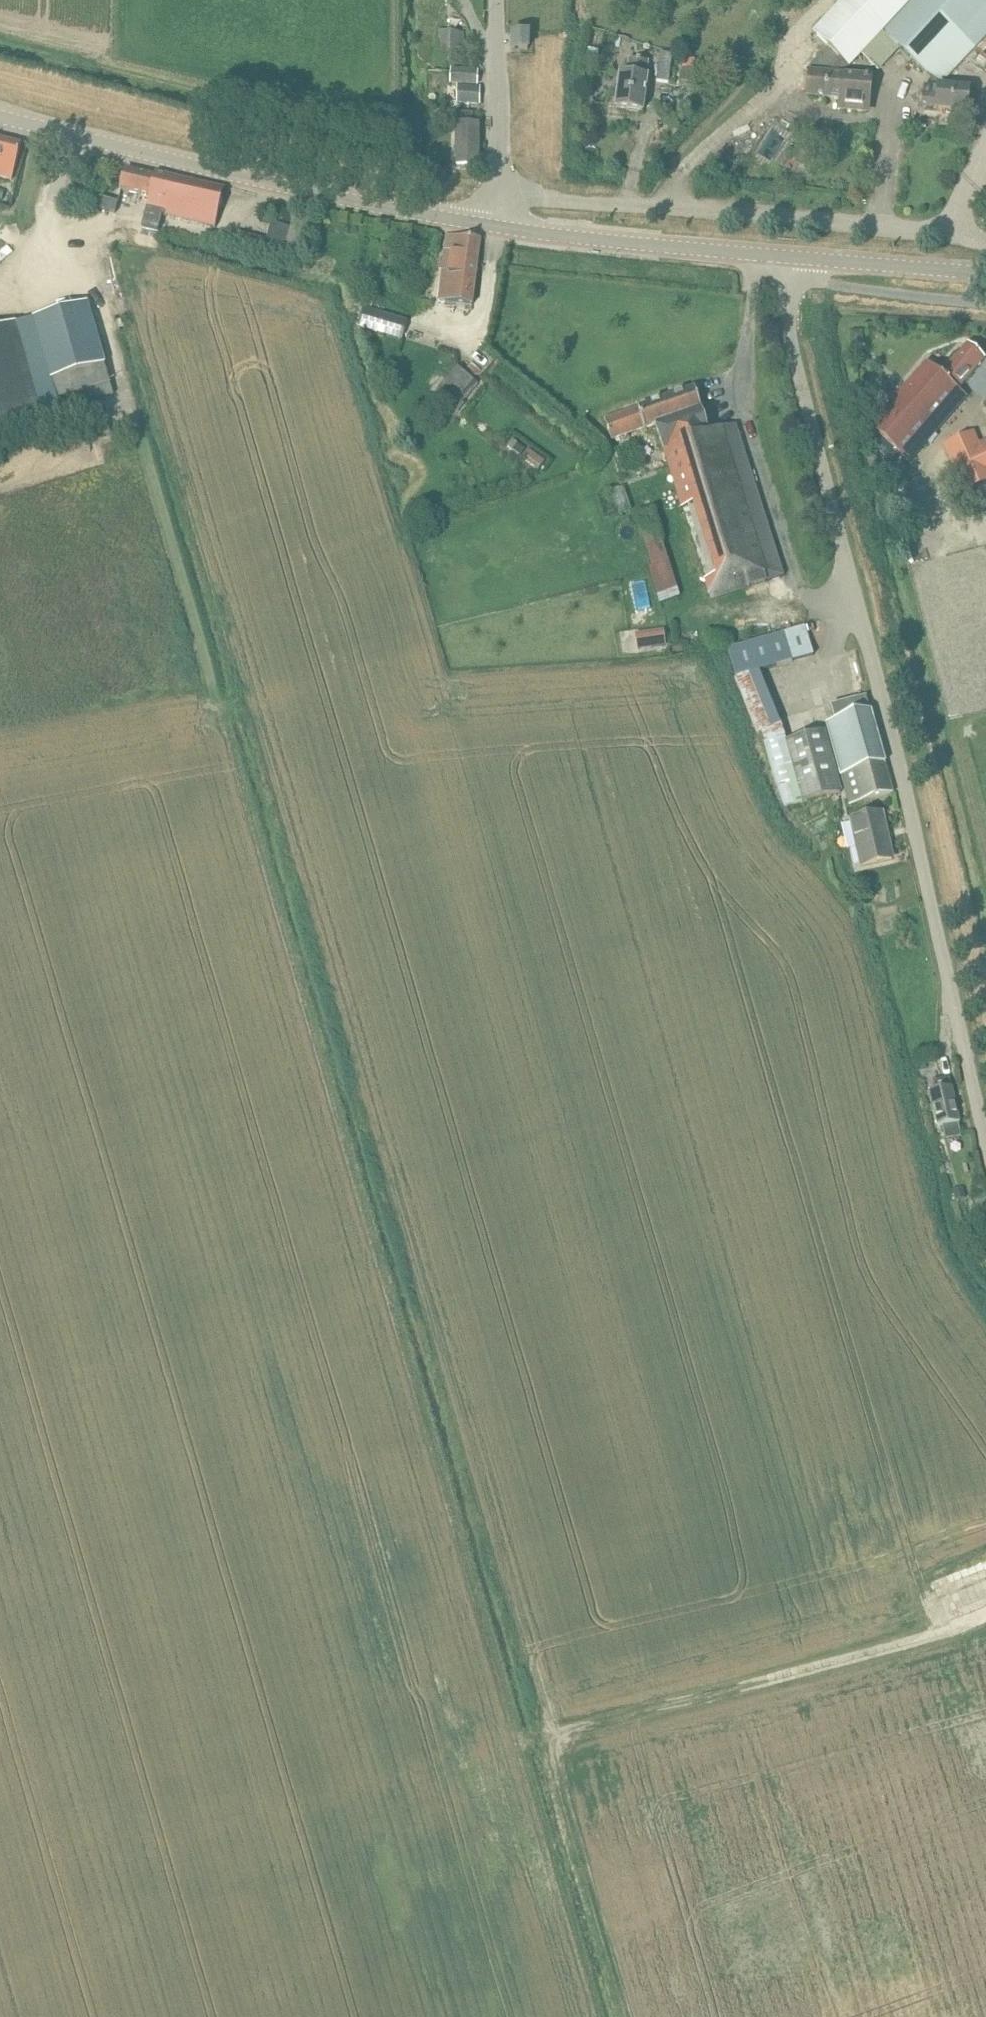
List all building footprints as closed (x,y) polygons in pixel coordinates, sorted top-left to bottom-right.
[(805,26),(813,34),(828,48),(806,71),(812,77),(810,98),(842,101),(841,111),(866,114),(869,78),(840,76),(848,67),(850,69),(861,56),(883,34),(899,49),(924,72),(942,83),(985,36),(985,0),(845,0),(823,23),(815,16),(805,26)] [(512,28),(512,50),(528,50),(528,33),(529,29),(512,28)] [(463,65),(464,33),(439,32),(437,64),(463,65)] [(668,84),(673,55),(660,53),(656,82),(668,84)] [(977,62),(985,69),(985,68),(985,58),(982,55),(977,62)] [(616,109),(643,113),(648,78),(646,77),(648,62),(630,59),(628,76),(620,75),(616,109)] [(679,82),(694,84),(695,71),(681,69),(679,82)] [(477,87),(477,72),(477,71),(452,71),(451,86),(458,86),(458,104),(479,105),(479,87),(477,87)] [(936,110),(967,113),(969,90),(938,87),(938,94),(924,93),(922,108),(936,109),(936,110)] [(457,114),(457,168),(479,168),(479,124),(474,124),(474,114),(457,114)] [(12,180),(22,142),(0,136),(0,177),(12,180)] [(143,224),(160,228),(161,228),(164,216),(215,228),(225,188),(158,172),(156,176),(127,169),(121,191),(149,198),(143,224)] [(83,191),(80,203),(116,213),(120,201),(83,191)] [(300,254),(303,243),(305,233),(310,214),(294,211),(289,229),(271,225),(266,246),(300,254)] [(264,238),(237,232),(235,244),(261,250),(264,238)] [(438,262),(436,270),(437,270),(441,271),(437,302),(474,307),(482,240),(482,239),(481,239),(445,235),(442,262),(438,262)] [(34,319),(57,398),(87,390),(91,402),(114,395),(87,303),(34,318),(34,319)] [(408,320),(365,309),(360,328),(403,340),(408,320)] [(34,319),(16,325),(42,412),(60,407),(57,398),(34,319)] [(44,419),(42,412),(16,325),(16,323),(0,328),(0,432),(44,419)] [(863,330),(850,331),(851,345),(859,344),(864,340),(863,330)] [(873,430),(864,440),(885,458),(892,465),(901,455),(901,456),(958,391),(958,390),(985,360),(967,344),(940,375),(927,363),(869,427),(873,430)] [(458,367),(433,397),(455,416),(464,405),(463,404),(478,385),(458,367)] [(712,600),(784,576),(735,426),(710,434),(695,389),(604,421),(611,441),(655,426),(667,464),(682,509),(684,508),(692,506),(715,578),(708,580),(706,581),(712,600)] [(80,409),(47,419),(50,428),(82,418),(80,409)] [(107,424),(97,426),(100,438),(110,435),(107,424)] [(943,445),(964,493),(985,483),(985,441),(979,444),(974,432),(943,445)] [(513,439),(507,446),(520,456),(526,448),(513,439)] [(544,462),(528,450),(521,459),(538,471),(544,462)] [(885,458),(877,462),(882,472),(889,469),(885,458)] [(621,488),(611,491),(620,517),(629,514),(621,488)] [(657,525),(640,531),(651,566),(668,561),(657,525)] [(668,561),(651,566),(649,567),(657,595),(677,589),(668,561)] [(677,589),(657,595),(660,603),(678,598),(679,597),(677,589)] [(736,679),(758,735),(760,734),(762,740),(764,739),(766,742),(780,788),(787,807),(842,792),(825,732),(787,743),(782,725),(780,725),(759,673),(813,657),(804,628),(729,649),(736,679)] [(634,637),(637,652),(665,648),(662,633),(634,637)] [(867,697),(851,702),(831,708),(835,722),(827,724),(850,806),(894,794),(867,697)] [(861,867),(893,860),(883,814),(851,821),(861,867)] [(957,1124),(960,1123),(952,1086),(951,1086),(949,1077),(933,1081),(935,1091),(929,1093),(937,1128),(941,1127),(945,1141),(961,1137),(957,1124)] [(962,1188),(952,1191),(955,1201),(965,1198),(962,1188)] [(966,1232),(970,1244),(978,1241),(974,1230),(967,1232),(966,1232)]
